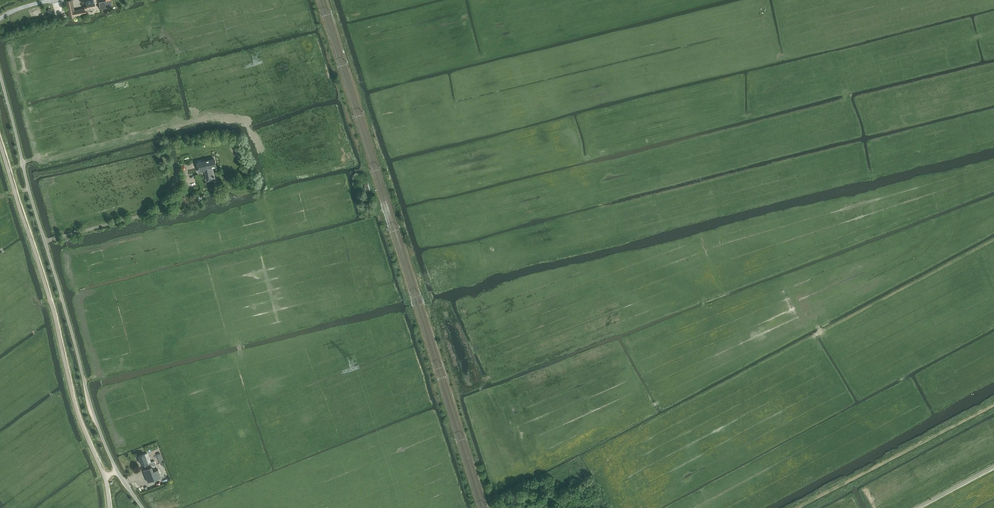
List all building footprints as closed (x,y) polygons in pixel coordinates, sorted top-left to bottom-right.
[(74,10),(72,0),(70,0),(66,1),(69,17),(86,14),(85,10),(95,8),(94,0),(86,2),(87,6),(84,6),(85,8),(74,10)] [(100,9),(112,7),(111,0),(108,0),(99,2),(100,9)] [(206,177),(207,181),(215,179),(214,176),(212,167),(216,166),(214,158),(196,162),(198,170),(204,169),(206,177)] [(161,477),(155,461),(151,462),(147,453),(145,454),(144,453),(138,456),(141,464),(148,462),(148,463),(149,467),(143,469),(148,482),(161,477)]
